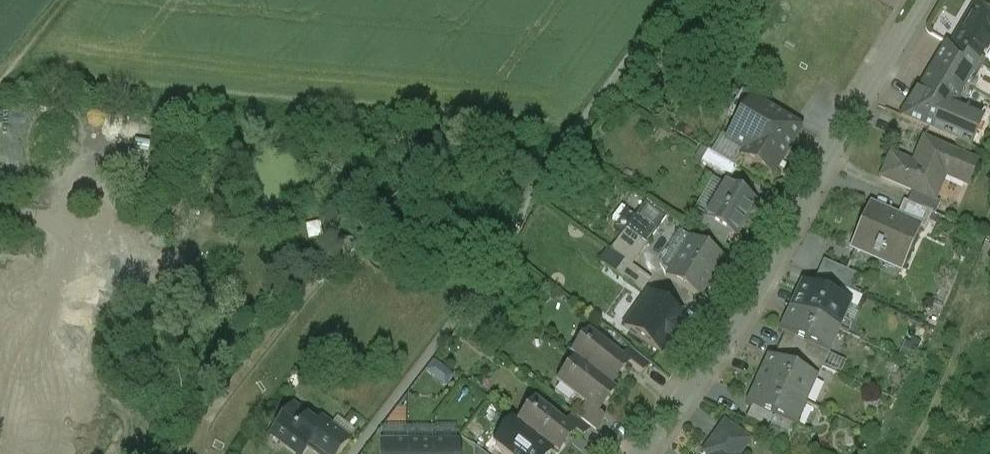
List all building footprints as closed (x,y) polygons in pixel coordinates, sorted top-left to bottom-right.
[(952,47),(980,64),(981,64),(981,63),(989,48),(989,12),(977,4),(977,5),(977,6),(952,47)] [(947,44),(919,93),(918,94),(943,108),(951,113),(953,111),(954,109),(980,64),(952,47),(947,44)] [(943,108),(918,94),(919,93),(917,92),(901,118),(930,130),(943,108)] [(771,111),(741,94),(727,118),(737,124),(742,118),(759,128),(761,126),(762,127),(771,111)] [(951,113),(943,108),(930,130),(971,148),(982,121),(954,109),(953,111),(951,113)] [(801,129),(771,111),(762,127),(791,145),(801,129)] [(762,127),(761,126),(759,128),(742,118),(737,124),(726,142),(745,153),(741,158),(772,176),(791,145),(762,127)] [(924,140),(913,165),(893,156),(884,177),(914,190),(938,200),(947,177),(968,186),(978,164),(924,140)] [(756,201),(726,184),(707,218),(736,235),(756,201)] [(938,200),(914,190),(908,204),(932,215),(937,217),(943,203),(938,200)] [(932,215),(908,204),(904,203),(898,217),(921,227),(921,229),(925,231),(932,215)] [(895,220),(871,210),(864,227),(866,228),(855,253),(856,254),(860,245),(875,251),(872,257),(877,260),(879,255),(904,266),(921,229),(921,227),(898,217),(896,217),(895,220)] [(724,254),(690,235),(676,259),(685,264),(675,280),(700,295),(724,254)] [(646,252),(626,238),(614,255),(634,269),(646,252)] [(824,261),(817,278),(840,288),(850,293),(858,276),(824,261)] [(840,288),(817,278),(813,287),(836,298),(840,288)] [(813,287),(807,284),(795,311),(838,330),(849,304),(836,298),(813,287)] [(650,295),(625,332),(659,354),(684,317),(650,295)] [(838,330),(795,311),(785,331),(811,343),(831,352),(841,332),(838,330)] [(811,343),(787,332),(780,348),(804,359),(811,343)] [(624,360),(595,337),(576,361),(580,365),(609,388),(629,364),(624,360)] [(804,359),(780,348),(775,357),(800,368),(804,359)] [(650,364),(632,350),(624,360),(629,364),(642,374),(650,364)] [(775,357),(771,355),(758,382),(802,402),(814,375),(800,368),(775,357)] [(450,384),(457,373),(436,360),(429,372),(450,384)] [(609,388),(580,365),(563,387),(586,405),(596,413),(613,391),(609,388)] [(802,402),(758,382),(749,403),(776,416),(792,423),(802,402)] [(519,427),(549,451),(553,453),(555,453),(574,430),(565,423),(539,402),(519,427)] [(596,413),(586,405),(577,418),(590,428),(596,432),(605,420),(596,413)] [(776,416),(753,405),(746,421),(769,431),(776,416)] [(293,408),(275,432),(288,442),(285,446),(295,453),(303,453),(309,446),(319,453),(339,453),(348,442),(322,421),(317,427),(293,408)] [(572,414),(565,423),(574,430),(583,436),(590,428),(577,418),(572,414)] [(725,424),(704,453),(742,453),(750,442),(725,424)] [(519,427),(511,437),(507,434),(498,446),(507,453),(547,453),(549,451),(519,427)] [(406,442),(380,442),(379,453),(406,453),(406,442)] [(432,442),(406,442),(406,453),(432,453),(432,442)] [(459,442),(432,442),(432,453),(459,453),(459,442)] [(473,446),(473,453),(483,453),(473,446)]
